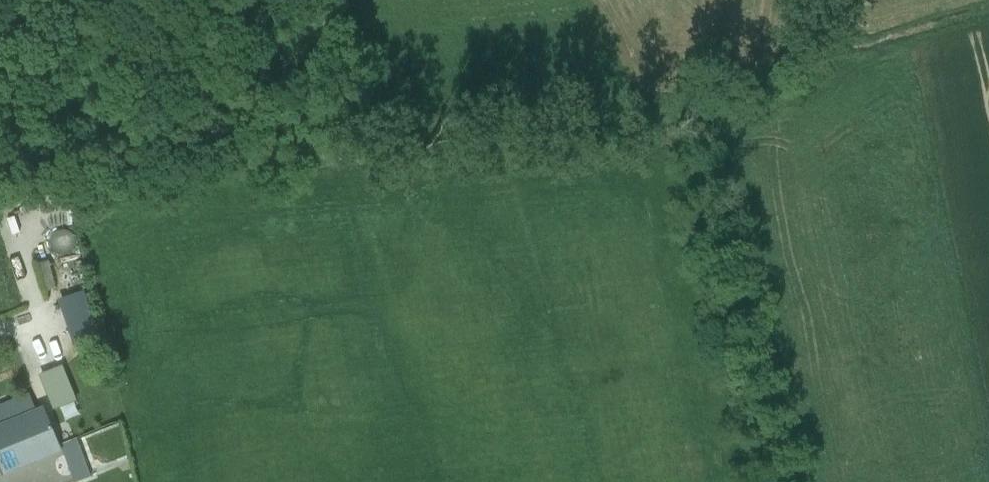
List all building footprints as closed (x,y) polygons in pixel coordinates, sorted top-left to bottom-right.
[(75,248),(67,229),(51,236),(59,255),(75,248)] [(67,380),(34,393),(36,398),(42,413),(75,400),(67,380)] [(0,412),(0,416),(4,428),(42,413),(36,398),(0,412)] [(14,468),(57,450),(42,413),(4,428),(0,430),(0,434),(14,468)] [(14,468),(0,434),(0,473),(14,468)] [(73,442),(61,447),(74,481),(75,481),(86,478),(73,442)]
